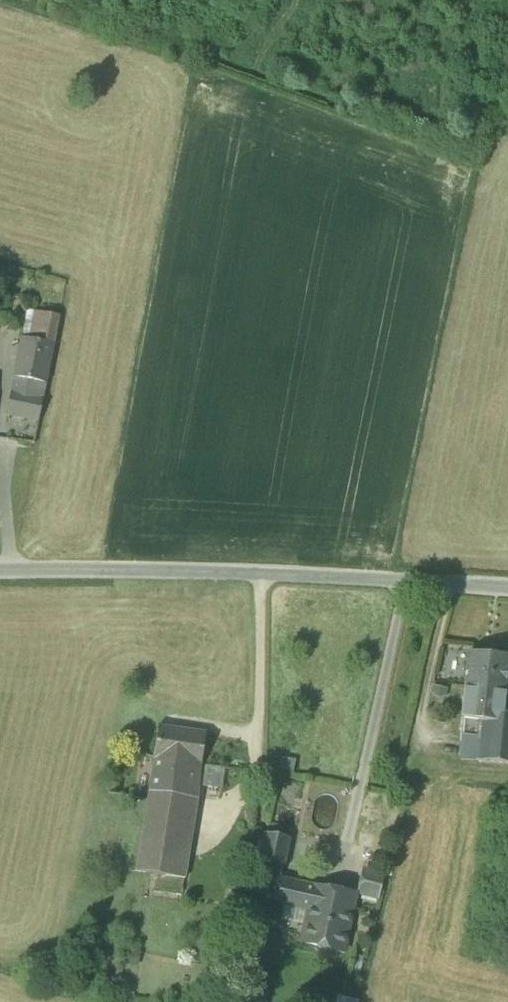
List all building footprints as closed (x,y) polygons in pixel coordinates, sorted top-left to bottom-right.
[(40,314),(34,342),(53,345),(58,317),(40,314)] [(13,378),(14,378),(45,384),(53,345),(34,342),(21,339),(13,378)] [(14,378),(11,391),(43,398),(45,384),(14,378)] [(38,421),(43,398),(11,391),(6,415),(38,421)] [(464,690),(504,695),(507,660),(507,657),(468,653),(464,690)] [(502,715),(504,695),(464,690),(461,720),(465,720),(477,721),(501,724),(502,715)] [(502,715),(501,724),(477,721),(477,725),(464,724),(461,761),(507,765),(507,716),(502,715)] [(153,759),(154,760),(200,766),(201,766),(205,733),(158,727),(153,759)] [(198,787),(200,766),(154,760),(149,790),(197,799),(198,787)] [(198,787),(222,789),(224,769),(201,766),(200,766),(198,787)] [(139,851),(188,857),(197,799),(149,790),(139,851)] [(264,835),(259,860),(283,865),(288,840),(264,835)] [(136,872),(184,879),(188,857),(139,851),(136,872)] [(279,882),(283,865),(259,860),(255,876),(279,882)] [(355,895),(381,902),(388,877),(362,870),(355,895)] [(301,943),(343,952),(355,895),(313,888),(313,889),(279,882),(275,901),(308,909),(301,943)]
